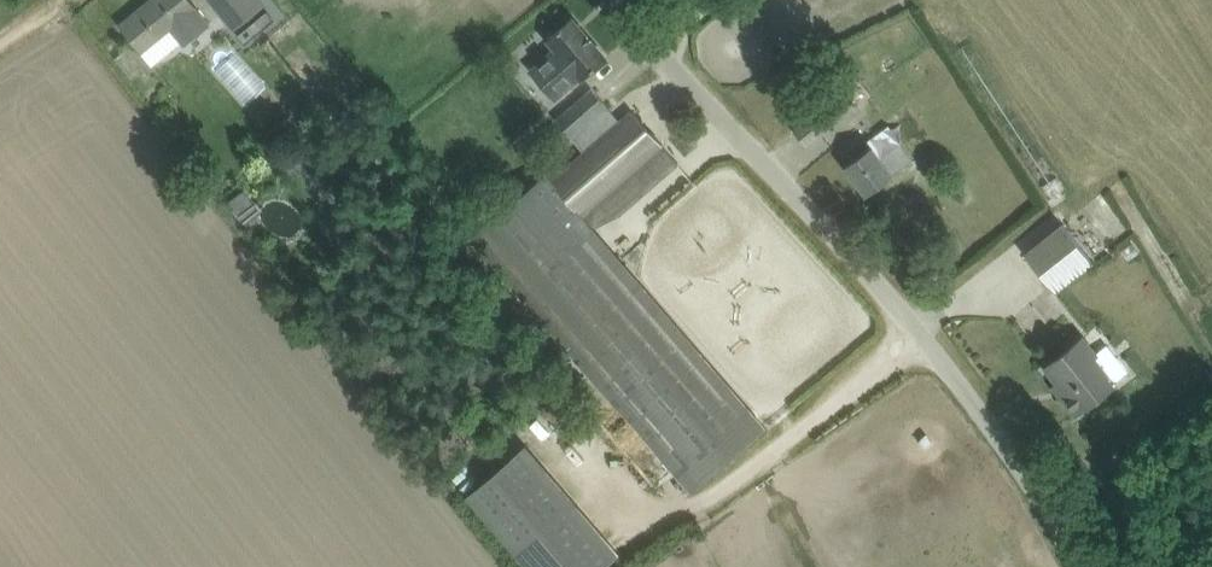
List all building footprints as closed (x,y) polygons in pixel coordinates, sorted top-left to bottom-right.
[(122,25),(143,51),(181,19),(190,29),(204,17),(191,0),(153,0),(122,25)] [(235,28),(264,3),(262,0),(212,0),(235,28)] [(574,68),(582,77),(606,57),(573,18),(550,38),(559,51),(540,68),(555,85),(574,68)] [(801,107),(810,118),(835,96),(826,85),(801,107)] [(593,88),(557,119),(572,137),(609,106),(593,88)] [(808,146),(826,131),(857,105),(843,89),(835,96),(810,118),(794,131),(808,146)] [(471,238),(692,492),(766,429),(592,228),(622,213),(680,163),(663,144),(634,110),(621,121),(609,106),(572,137),(585,152),(552,181),(545,173),(471,238)] [(868,141),(872,147),(846,166),(867,195),(914,160),(902,144),(889,126),(868,141)] [(1056,292),(1094,262),(1064,224),(1026,254),(1056,292)] [(1118,380),(1084,337),(1047,366),(1060,382),(1054,387),(1077,414),(1118,380)] [(467,493),(528,566),(606,566),(622,554),(530,442),(467,493)]
